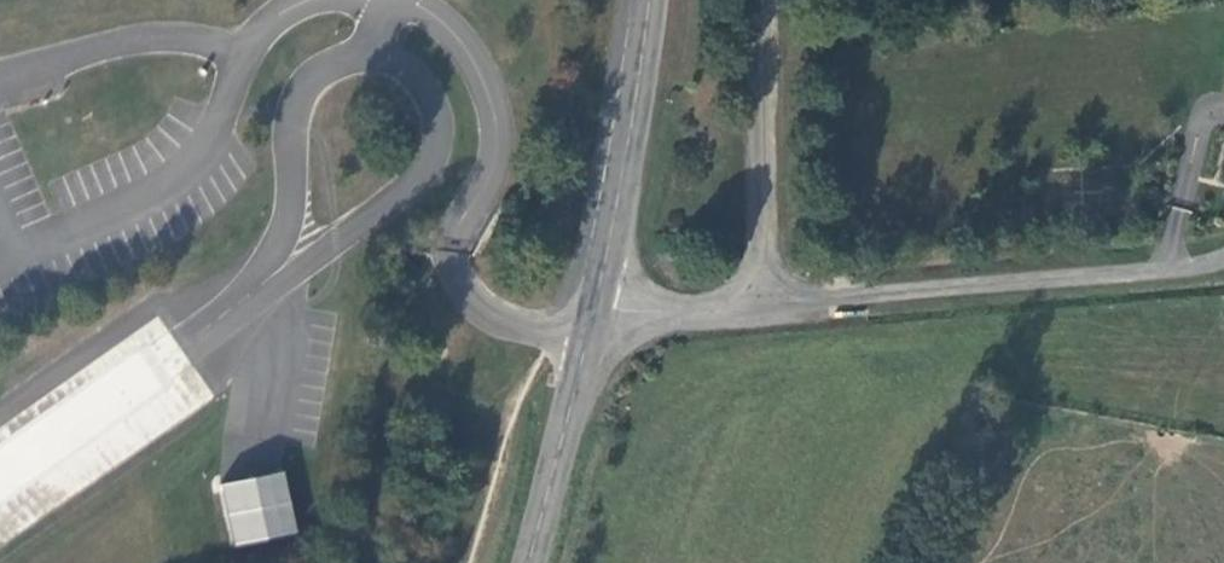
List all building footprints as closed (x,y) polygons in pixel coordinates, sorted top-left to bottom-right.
[(1221,165),(1216,186),(1223,188),(1223,166),(1221,165)] [(231,548),(298,532),(284,470),(217,486),(231,548)]
